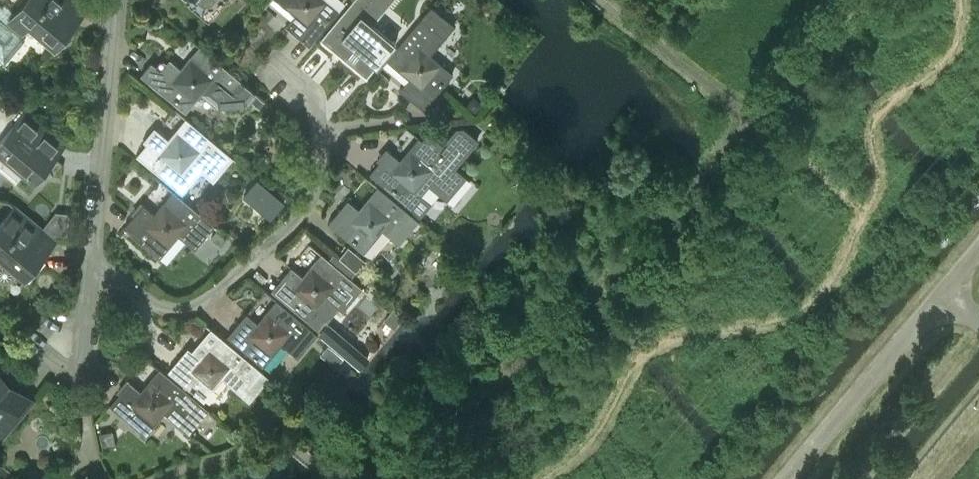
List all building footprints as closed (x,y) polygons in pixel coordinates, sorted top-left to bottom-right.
[(15,10),(4,2),(2,5),(0,3),(0,58),(5,62),(26,37),(23,35),(27,30),(28,31),(32,26),(55,45),(56,45),(57,45),(58,46),(60,47),(61,47),(63,46),(64,46),(65,45),(67,44),(67,43),(68,41),(68,40),(69,39),(69,38),(68,37),(68,35),(67,34),(66,33),(86,9),(75,0),(23,0),(15,10)] [(296,12),(286,24),(310,44),(339,9),(328,0),(281,0),(296,12)] [(388,5),(382,0),(352,0),(330,25),(353,44),(343,56),(367,76),(396,41),(373,22),(388,5)] [(430,54),(455,24),(431,5),(387,57),(410,76),(400,88),(423,108),(453,73),(430,54)] [(250,86),(206,49),(199,44),(181,66),(169,57),(160,68),(151,60),(141,73),(185,110),(200,92),(217,106),(219,105),(246,102),(247,103),(257,91),(250,86)] [(256,94),(252,99),(260,106),(264,100),(256,94)] [(466,104),(475,112),(483,103),(474,95),(466,104)] [(17,177),(24,170),(34,179),(65,143),(24,108),(17,102),(0,101),(0,163),(17,177)] [(212,178),(232,154),(187,117),(168,140),(157,130),(137,153),(172,183),(191,160),(212,178)] [(442,144),(428,132),(423,138),(420,136),(401,159),(389,149),(369,172),(404,201),(409,206),(420,193),(428,183),(446,198),(466,175),(455,166),(467,152),(478,139),(463,126),(456,127),(448,136),(442,144)] [(529,174),(519,188),(528,195),(537,182),(529,174)] [(257,178),(244,194),(270,216),(284,200),(257,178)] [(399,242),(419,219),(379,185),(360,208),(348,198),(328,221),(363,250),(382,228),(399,242)] [(195,247),(215,224),(174,190),(155,212),(144,203),(124,226),(159,255),(178,233),(195,247)] [(55,239),(14,205),(0,222),(0,280),(3,280),(7,280),(11,278),(14,276),(19,270),(25,275),(55,239)] [(62,226),(53,218),(46,227),(55,235),(62,226)] [(232,226),(226,233),(236,241),(241,234),(232,226)] [(210,235),(220,244),(226,236),(216,228),(210,235)] [(348,245),(339,255),(356,269),(367,260),(348,245)] [(343,310),(362,286),(322,252),(303,275),(291,265),(272,289),(307,318),(325,295),(343,310)] [(298,356),(318,332),(277,299),(258,321),(247,311),(227,334),(262,364),(281,341),(298,356)] [(394,305),(383,318),(393,326),(403,314),(394,305)] [(188,346),(168,369),(203,398),(222,376),(239,390),(249,398),(269,375),(259,367),(219,333),(211,326),(192,349),(188,346)] [(200,401),(169,375),(160,368),(141,390),(130,380),(110,404),(145,433),(163,410),(189,431),(208,407),(200,401)] [(33,398),(0,370),(0,438),(33,398)] [(324,412),(318,407),(314,412),(320,416),(324,412)] [(313,412),(308,418),(313,423),(318,418),(313,412)] [(112,430),(100,433),(103,447),(115,445),(112,430)]
